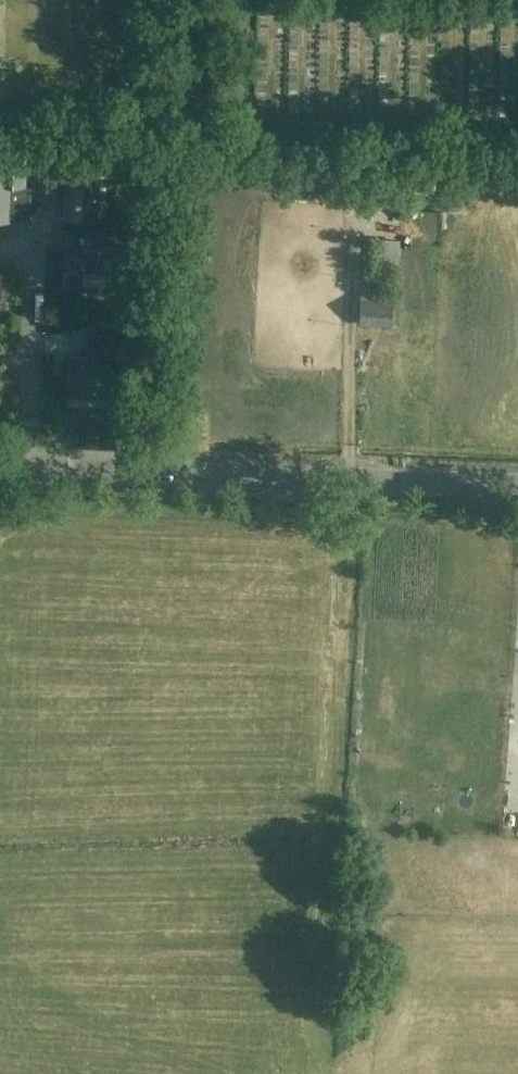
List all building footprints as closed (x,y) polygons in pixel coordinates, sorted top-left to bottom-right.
[(116,154),(87,153),(86,169),(116,170),(116,154)] [(64,216),(97,217),(99,171),(66,170),(66,173),(55,173),(56,155),(36,154),(35,187),(55,188),(55,185),(65,185),(64,216)] [(8,221),(10,185),(25,186),(26,158),(0,157),(0,220),(8,221)] [(132,254),(133,234),(84,232),(84,252),(65,251),(64,283),(109,285),(110,253),(132,254)] [(392,291),(360,290),(359,323),(391,325),(392,291)] [(107,411),(109,411),(110,384),(113,384),(113,377),(110,377),(111,364),(129,365),(130,336),(86,335),(86,337),(101,337),(100,357),(67,356),(65,395),(108,397),(107,411)] [(185,431),(193,432),(196,432),(197,421),(186,420),(185,431)]
